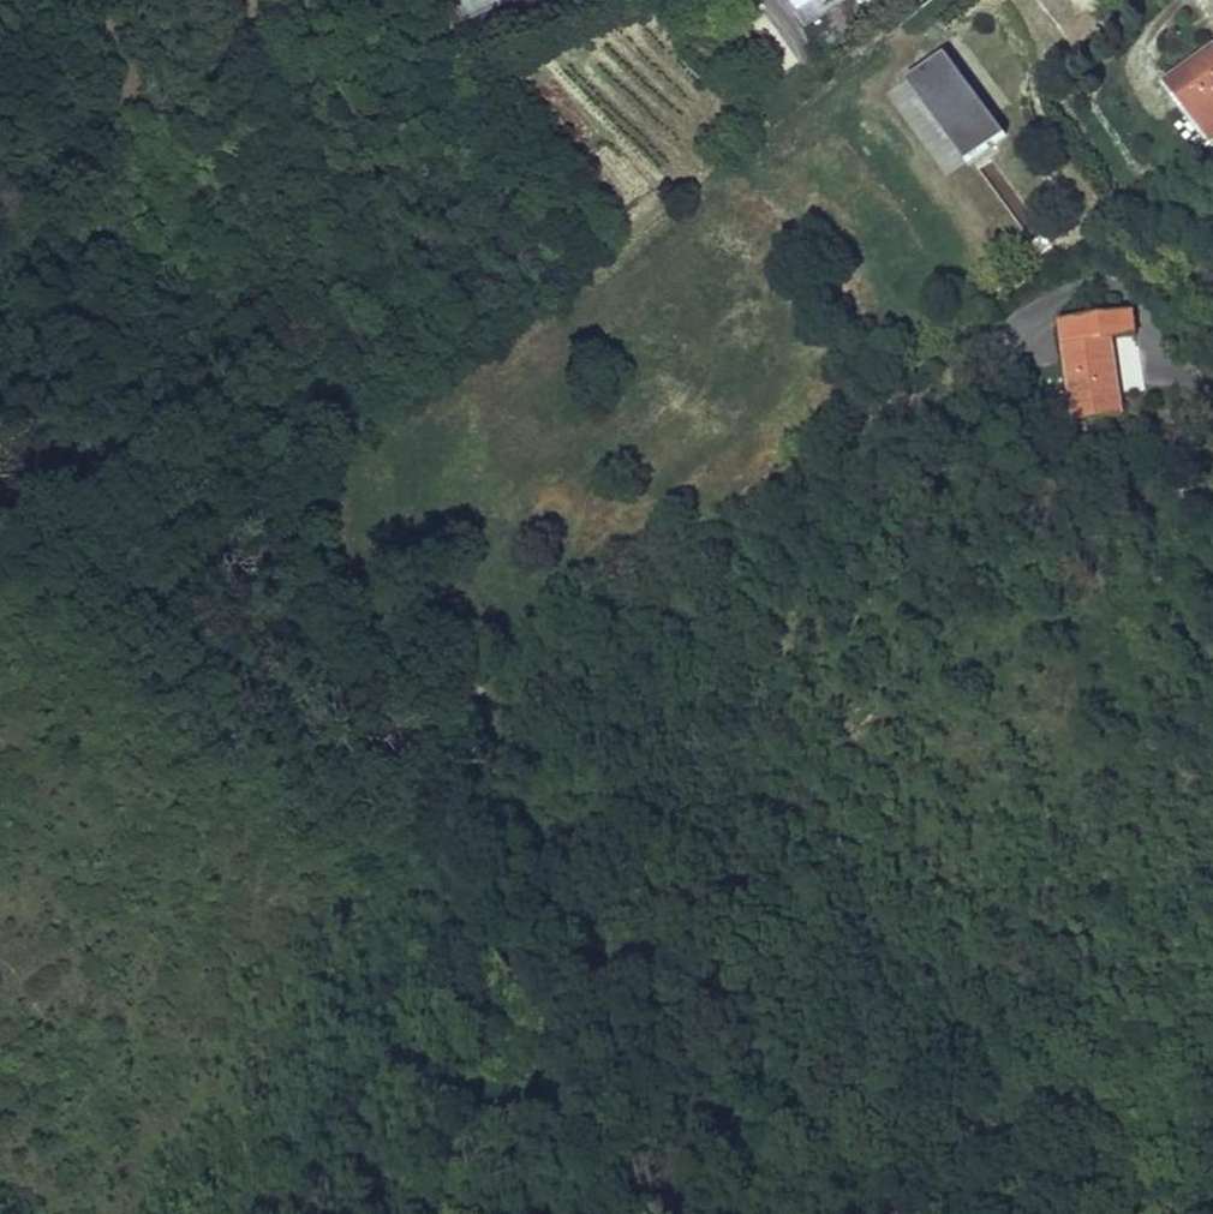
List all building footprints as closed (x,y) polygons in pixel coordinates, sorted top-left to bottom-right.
[(794,11),(813,0),(788,0),(794,11)] [(1212,135),(1212,50),(1172,84),(1212,135)] [(943,51),(884,95),(950,182),(1009,138),(943,51)] [(1108,343),(1061,348),(1071,428),(1117,423),(1108,343)]
